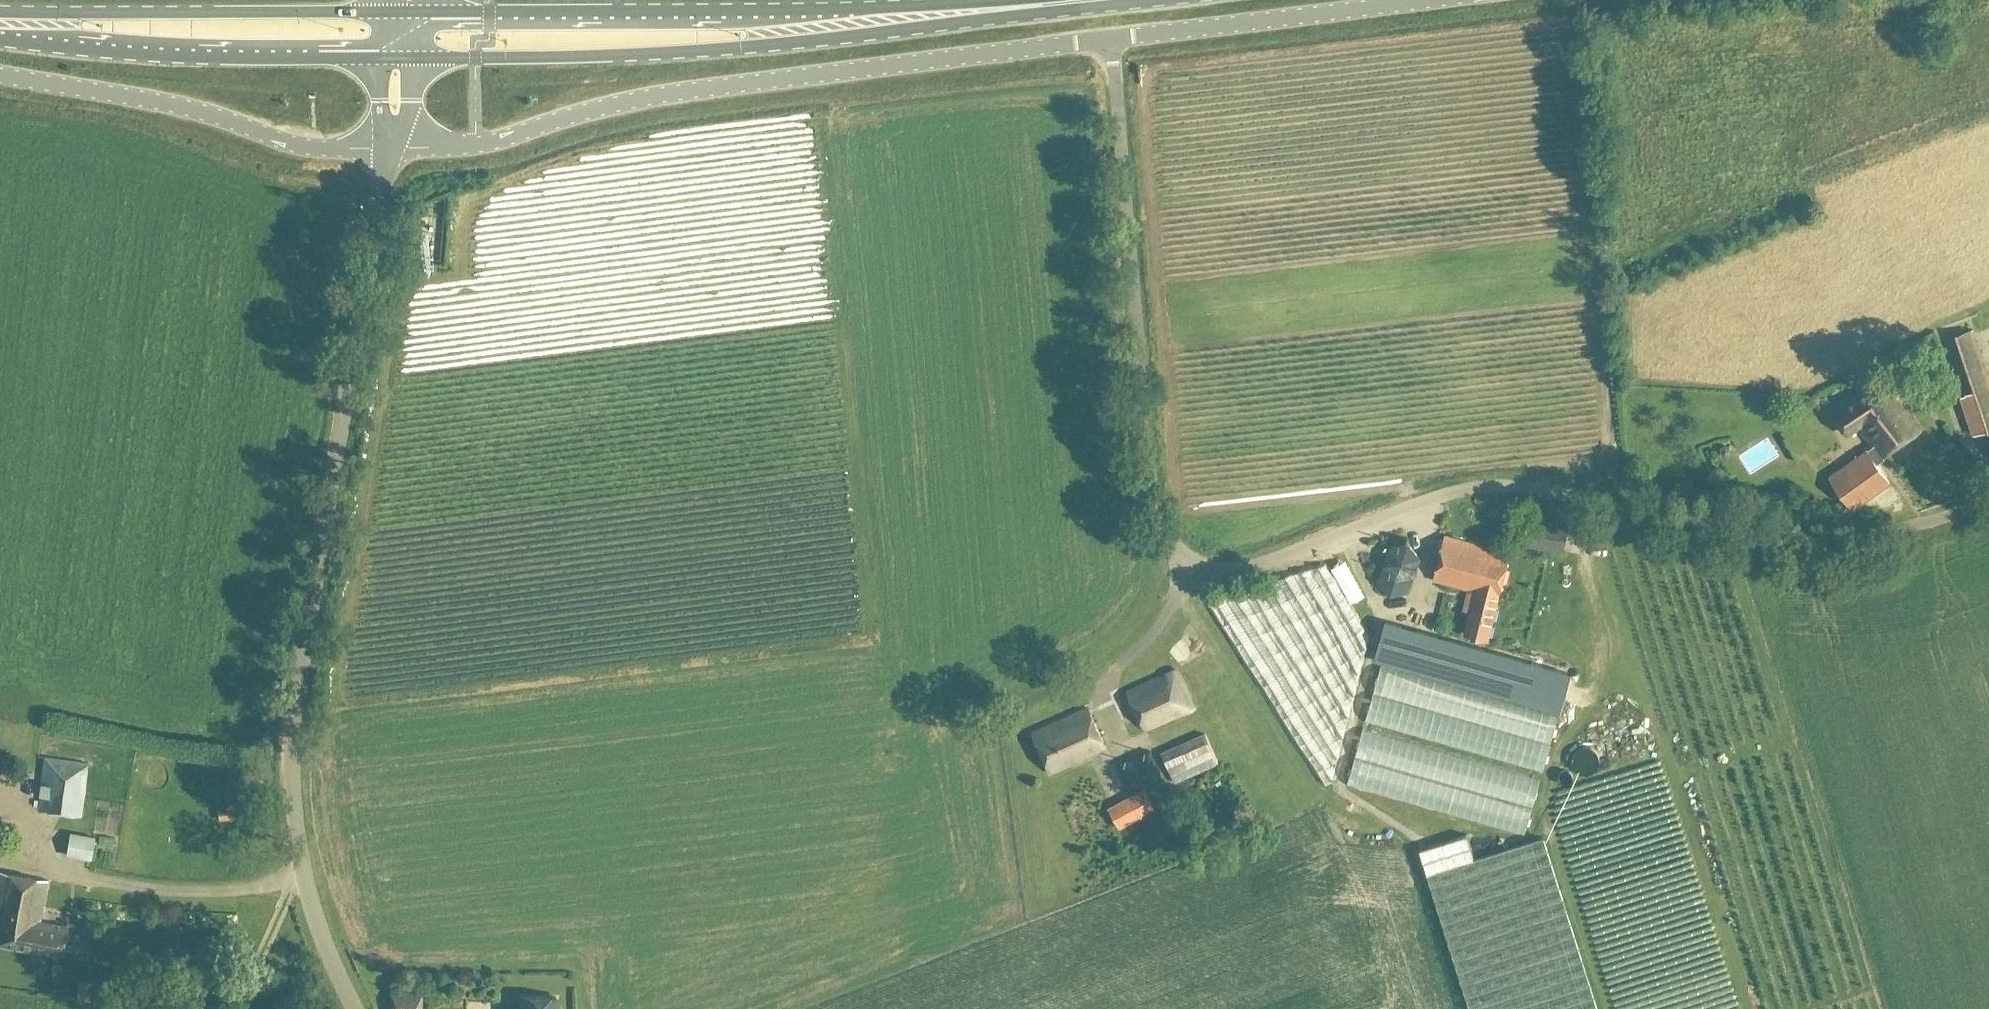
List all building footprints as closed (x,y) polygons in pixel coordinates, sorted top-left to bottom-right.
[(1973,330),(1950,337),(1969,393),(1960,396),(1973,434),(1988,429),(1988,378),(1973,330)] [(1873,445),(1829,476),(1852,509),(1889,482),(1874,461),(1920,428),(1883,376),(1833,412),(1848,433),(1859,425),(1873,445)] [(1729,446),(1724,446),(1720,448),(1719,453),(1722,457),(1726,457),(1730,455),(1731,450),(1729,446)] [(1524,545),(1563,552),(1568,525),(1528,518),(1524,545)] [(1445,536),(1432,578),(1474,590),(1499,597),(1509,555),(1445,536)] [(1389,546),(1383,565),(1395,579),(1415,576),(1420,557),(1408,542),(1389,546)] [(1499,597),(1474,590),(1462,633),(1489,641),(1499,597)] [(1376,619),(1365,657),(1550,709),(1561,671),(1376,619)] [(1559,714),(1381,664),(1365,722),(1542,774),(1559,714)] [(1177,669),(1129,691),(1146,730),(1194,708),(1177,669)] [(1032,733),(1050,773),(1106,748),(1088,708),(1032,733)] [(1539,779),(1362,728),(1346,786),(1524,836),(1539,779)] [(1162,753),(1175,782),(1217,763),(1204,734),(1162,753)] [(1160,775),(1150,750),(1119,763),(1131,787),(1160,775)] [(81,815),(87,761),(44,757),(38,810),(81,815)] [(1664,764),(1557,798),(1555,819),(1617,1008),(1745,1008),(1664,764)] [(1154,807),(1144,789),(1108,809),(1117,826),(1154,807)] [(217,810),(219,821),(237,819),(236,807),(217,810)] [(95,837),(71,832),(67,856),(90,861),(95,837)] [(1418,849),(1469,1008),(1598,1008),(1543,836),(1475,858),(1467,834),(1418,849)] [(40,922),(47,879),(0,872),(0,945),(16,947),(20,924),(39,928),(40,922)] [(66,927),(40,922),(39,928),(20,924),(16,947),(61,955),(66,927)] [(106,1000),(109,983),(91,980),(91,982),(77,980),(74,999),(89,1001),(89,997),(106,1000)] [(389,1008),(421,1008),(421,992),(390,991),(389,1008)] [(560,997),(516,997),(516,1008),(560,1008),(560,997)]
